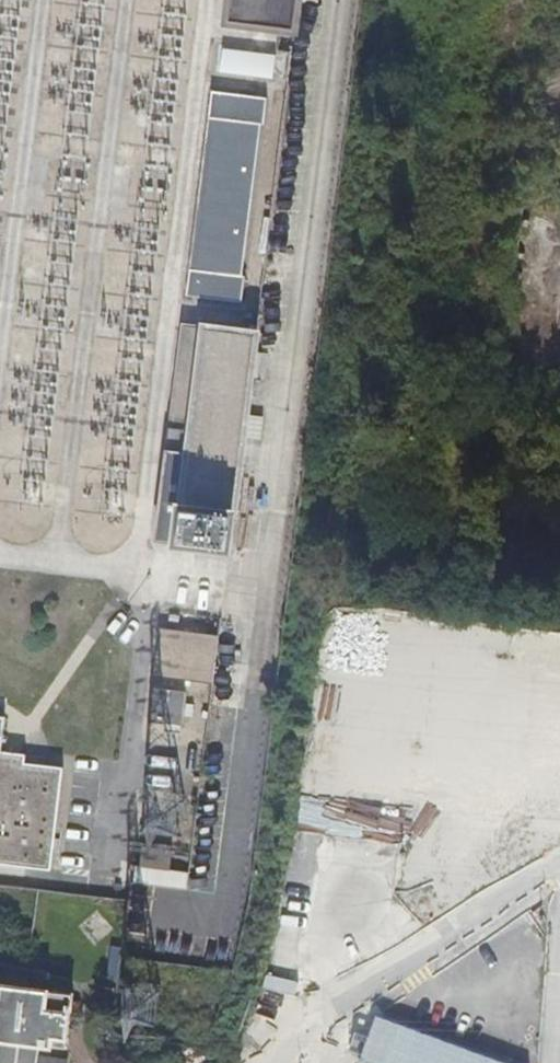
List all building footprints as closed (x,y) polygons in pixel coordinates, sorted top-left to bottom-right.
[(225,22),(296,29),(299,0),(228,0),(225,22)] [(291,53),(219,45),(216,72),(287,81),(291,53)] [(211,92),(208,117),(261,124),(265,124),(268,99),(211,92)] [(189,271),(241,277),(261,124),(208,117),(189,271)] [(246,278),(241,277),(189,271),(186,294),(243,301),(246,278)] [(166,449),(185,453),(200,322),(182,320),(166,449)] [(179,500),(242,507),(263,330),(257,329),(200,322),(185,453),(179,500)] [(179,500),(185,453),(166,449),(156,542),(174,544),(179,500)] [(242,507),(179,500),(174,544),(236,550),(242,507)] [(218,636),(160,628),(153,673),(212,682),(218,636)] [(185,692),(153,689),(150,722),(182,726),(185,692)] [(49,868),(61,768),(25,764),(25,756),(0,753),(0,862),(49,868)] [(173,851),(142,848),(140,867),(171,870),(173,851)] [(0,985),(0,1039),(6,1040),(3,1062),(22,1062),(31,989),(0,985)] [(31,989),(22,1062),(44,1062),(46,1045),(58,1046),(59,1036),(72,1038),(78,994),(31,989)] [(381,1013),(362,1062),(364,1062),(510,1062),(381,1013)] [(72,1038),(59,1036),(58,1046),(71,1047),(72,1038)]
